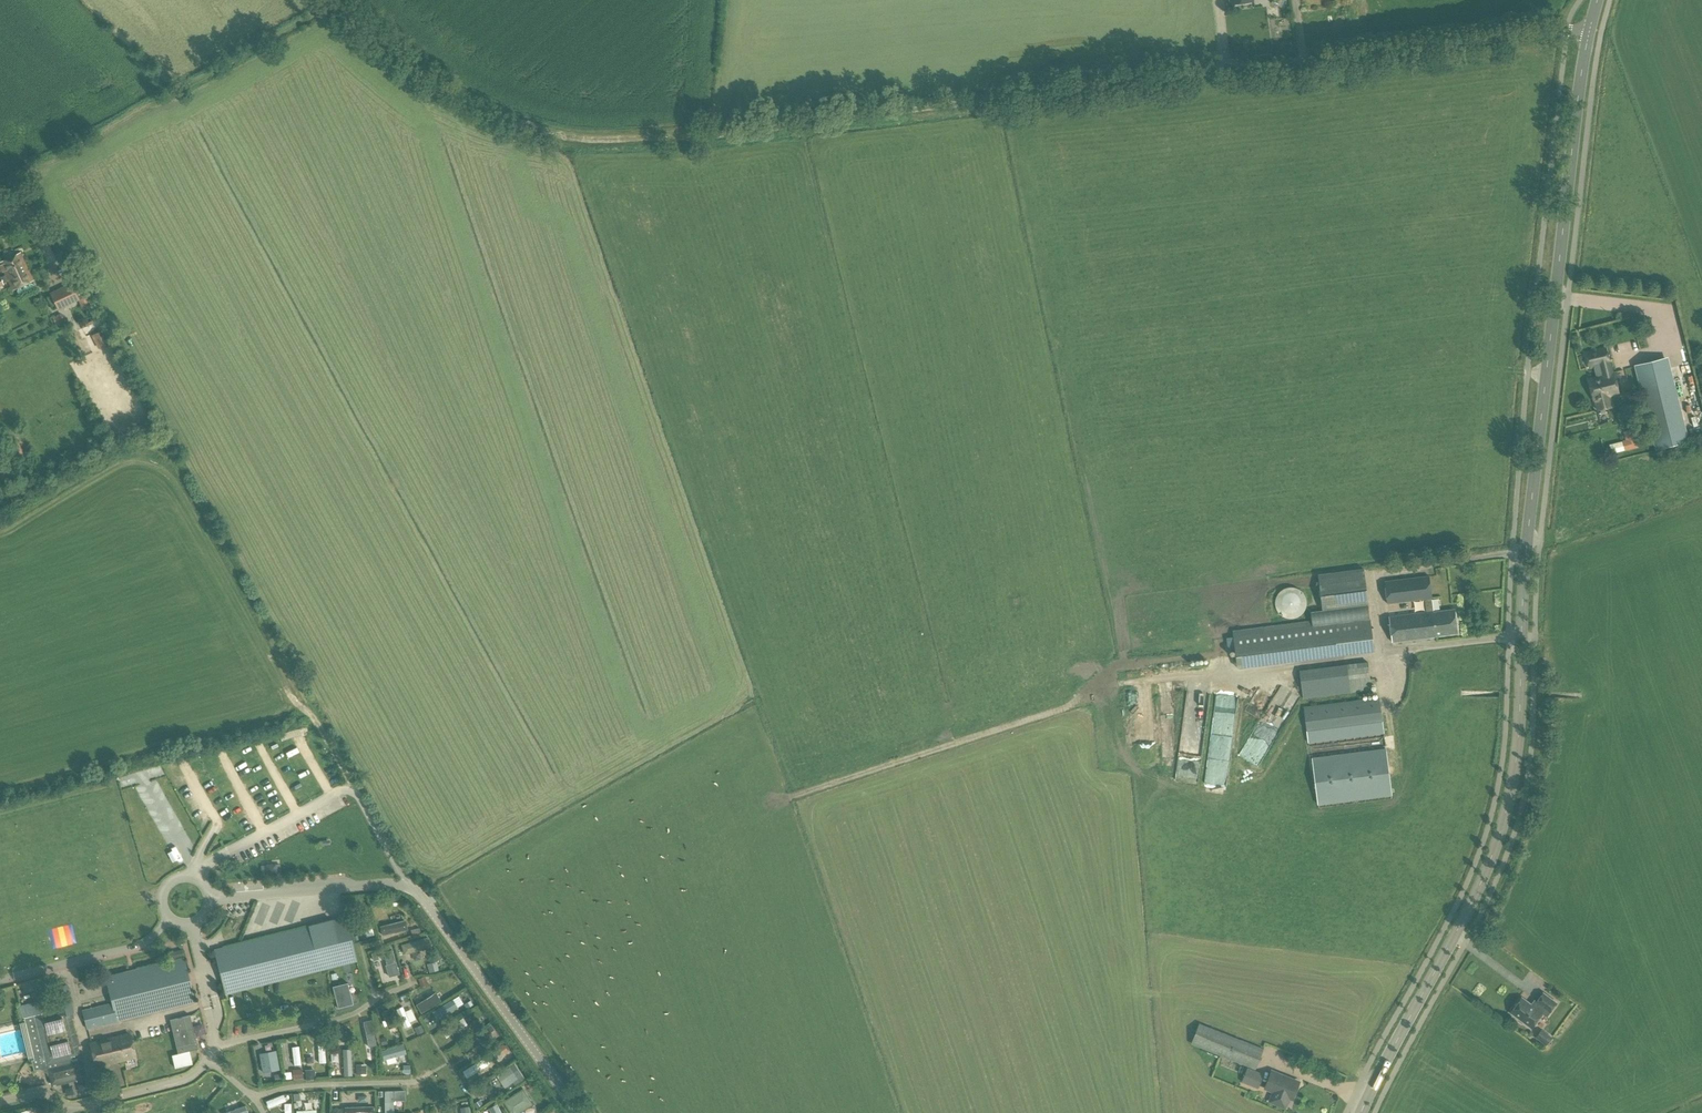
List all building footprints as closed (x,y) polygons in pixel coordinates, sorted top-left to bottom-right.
[(0,265),(0,267),(2,272),(4,271),(13,289),(32,280),(20,253),(0,262),(1,264),(0,265)] [(80,279),(50,293),(58,310),(78,300),(78,299),(87,295),(80,279)] [(57,314),(49,316),(52,327),(60,324),(57,314)] [(93,318),(78,325),(89,351),(103,345),(96,329),(97,329),(93,318)] [(1605,348),(1586,352),(1590,368),(1609,364),(1605,348)] [(1665,359),(1637,366),(1657,446),(1685,439),(1665,359)] [(1589,379),(1596,410),(1612,406),(1611,403),(1615,403),(1614,396),(1618,394),(1613,373),(1589,379)] [(1611,440),(1612,451),(1634,448),(1632,428),(1620,430),(1621,439),(1611,440)] [(1649,435),(1639,437),(1641,443),(1651,441),(1649,435)] [(17,442),(9,446),(15,457),(23,453),(17,442)] [(1371,599),(1366,569),(1320,575),(1324,605),(1371,599)] [(1457,633),(1454,609),(1434,611),(1429,575),(1386,580),(1389,604),(1426,599),(1427,612),(1390,617),(1393,641),(1457,633)] [(1275,599),(1275,603),(1275,606),(1277,610),(1279,613),(1283,616),(1287,618),(1291,618),(1295,618),(1299,616),(1302,614),(1304,611),(1306,607),(1307,603),(1306,598),(1304,594),(1302,591),(1299,589),(1295,587),(1291,587),(1287,587),(1283,589),(1279,592),(1277,595),(1275,599)] [(1373,643),(1371,620),(1313,627),(1313,620),(1234,630),(1234,636),(1237,660),(1373,643)] [(1303,699),(1371,690),(1368,662),(1299,670),(1303,699)] [(1308,743),(1384,733),(1379,697),(1304,707),(1308,743)] [(1170,774),(1192,778),(1201,729),(1179,725),(1170,774)] [(1386,749),(1313,758),(1319,805),(1392,796),(1386,749)] [(266,875),(277,874),(276,863),(265,864),(266,875)] [(398,913),(373,925),(379,937),(404,925),(398,913)] [(346,916),(292,930),(214,949),(225,995),(227,994),(357,962),(346,916)] [(402,950),(426,944),(424,937),(400,943),(402,950)] [(393,941),(387,943),(391,961),(397,959),(393,941)] [(81,1010),(86,1029),(87,1029),(196,1002),(187,969),(184,956),(132,969),(105,976),(110,997),(85,1004),(81,1010)] [(434,961),(424,962),(425,971),(435,970),(434,961)] [(347,968),(326,971),(327,980),(348,977),(347,968)] [(347,982),(332,986),(338,1008),(353,1004),(347,982)] [(85,1076),(80,1056),(81,1056),(70,1015),(75,1013),(67,984),(64,984),(51,988),(53,998),(18,1006),(21,1018),(24,1017),(25,1022),(0,1028),(0,1063),(33,1055),(34,1059),(31,1061),(34,1070),(47,1067),(51,1085),(85,1076)] [(281,989),(283,995),(294,991),(292,986),(281,989)] [(269,999),(280,996),(278,990),(267,993),(269,999)] [(438,990),(417,1002),(423,1012),(444,999),(438,990)] [(466,990),(423,1016),(433,1031),(476,1005),(466,990)] [(1519,1021),(1522,1024),(1525,1024),(1532,1029),(1544,1014),(1543,1014),(1546,1010),(1551,1013),(1559,1004),(1544,994),(1537,1004),(1535,1008),(1522,999),(1511,1013),(1519,1019),(1519,1021)] [(403,1004),(402,997),(392,998),(393,1006),(403,1004)] [(410,1003),(400,1006),(405,1017),(414,1013),(410,1003)] [(391,1007),(381,1011),(388,1029),(399,1026),(391,1007)] [(178,1053),(198,1048),(190,1015),(170,1020),(173,1033),(178,1053)] [(275,1019),(276,1026),(291,1024),(290,1017),(275,1019)] [(464,1017),(444,1031),(448,1038),(469,1025),(464,1017)] [(373,1018),(364,1019),(369,1061),(377,1061),(373,1018)] [(1256,1070),(1264,1049),(1199,1023),(1191,1044),(1256,1070)] [(330,1033),(334,1041),(342,1038),(337,1029),(330,1033)] [(399,1030),(390,1034),(393,1042),(402,1038),(399,1030)] [(1547,1045),(1553,1038),(1543,1031),(1537,1038),(1547,1045)] [(95,1068),(136,1058),(133,1043),(130,1032),(91,1042),(89,1042),(95,1068)] [(489,1044),(481,1032),(461,1046),(466,1054),(479,1044),(483,1049),(489,1044)] [(404,1043),(383,1048),(385,1064),(397,1064),(401,1059),(404,1061),(402,1065),(403,1073),(412,1072),(412,1062),(409,1062),(409,1052),(404,1043)] [(158,1046),(150,1049),(153,1056),(160,1054),(158,1046)] [(300,1046),(293,1047),(295,1065),(302,1064),(300,1046)] [(276,1051),(259,1054),(262,1073),(279,1070),(276,1051)] [(353,1053),(343,1053),(345,1075),(354,1075),(353,1053)] [(485,1055),(463,1069),(470,1079),(491,1064),(485,1055)] [(525,1079),(515,1064),(499,1075),(497,1076),(505,1088),(515,1081),(517,1084),(525,1079)] [(1242,1082),(1258,1088),(1264,1074),(1248,1067),(1242,1082)] [(316,1068),(306,1069),(307,1079),(316,1078),(316,1068)] [(303,1069),(293,1069),(293,1078),(303,1078),(303,1069)] [(1301,1082),(1271,1070),(1263,1089),(1275,1094),(1271,1103),(1285,1109),(1289,1099),(1293,1101),(1301,1082)] [(216,1107),(233,1089),(226,1083),(210,1101),(216,1107)] [(503,1102),(511,1112),(521,1112),(534,1105),(524,1089),(503,1102)] [(384,1092),(384,1112),(386,1112),(393,1112),(393,1101),(405,1101),(405,1091),(384,1092)] [(285,1093),(267,1100),(271,1111),(289,1104),(285,1093)] [(498,1102),(487,1107),(491,1112),(505,1112),(498,1102)] [(462,1105),(464,1112),(473,1112),(471,1104),(462,1105)]
